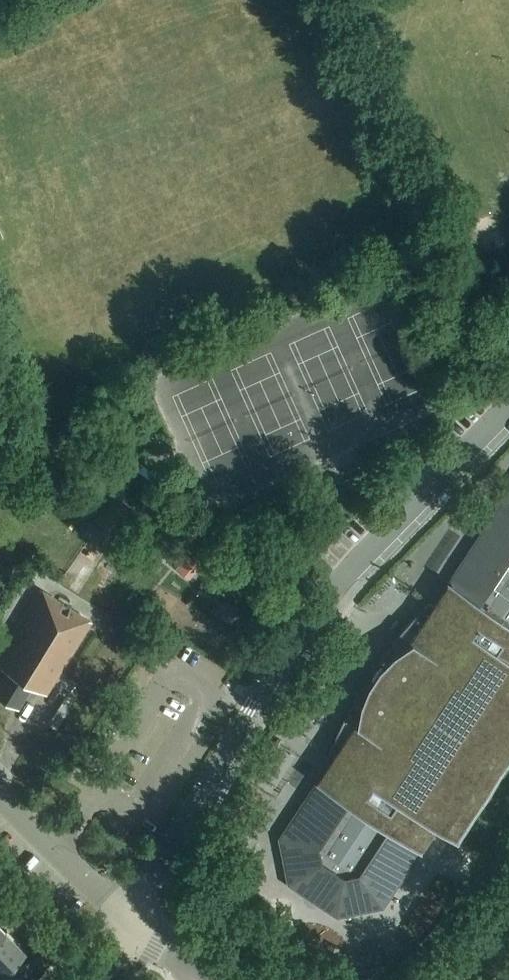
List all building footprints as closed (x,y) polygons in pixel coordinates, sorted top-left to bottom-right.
[(336,759),(296,819),(294,822),(290,830),(287,840),(286,851),(287,859),(288,863),(290,872),(295,881),(302,889),(312,897),(318,901),(329,907),(339,910),(350,911),(360,910),(371,907),(380,902),(388,895),(394,888),(400,879),(420,848),(436,824),(457,838),(508,760),(508,496),(436,606),(429,601),(412,619),(401,632),(390,646),(376,664),(366,680),(356,697),(346,715),(341,727),(329,753),(336,758),(336,759)] [(190,548),(182,567),(199,575),(208,555),(190,548)] [(91,622),(40,590),(0,654),(0,697),(18,708),(31,686),(46,695),(91,622)] [(457,838),(473,849),(508,794),(508,760),(457,838)] [(0,938),(0,976),(25,951),(6,932),(0,938)]
